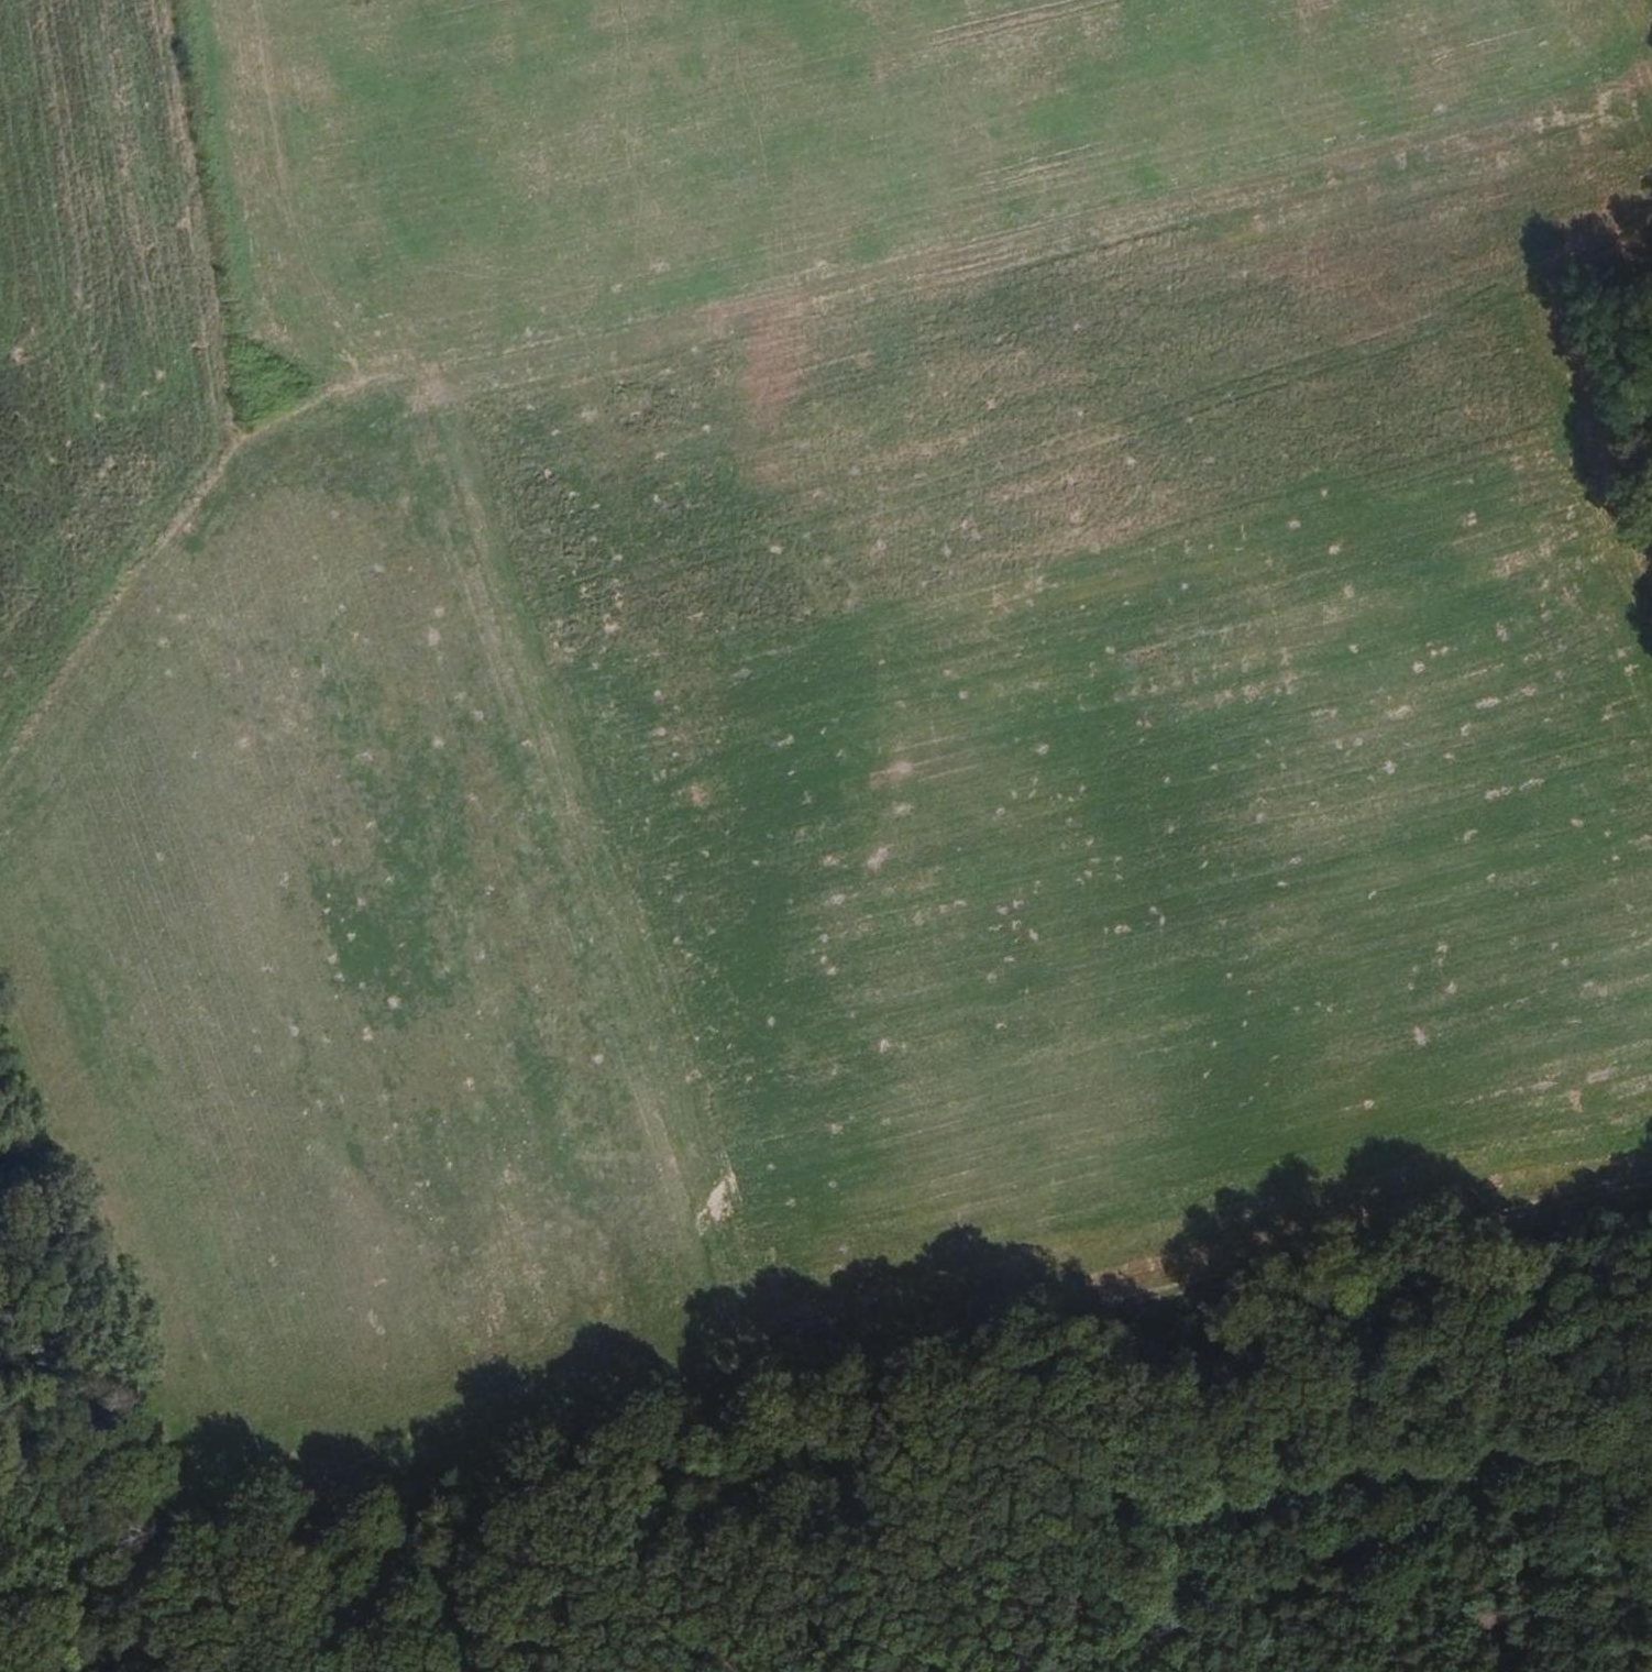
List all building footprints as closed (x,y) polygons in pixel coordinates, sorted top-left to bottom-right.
[(741,1537),(733,1508),(716,1513),(724,1542),(741,1537)]
